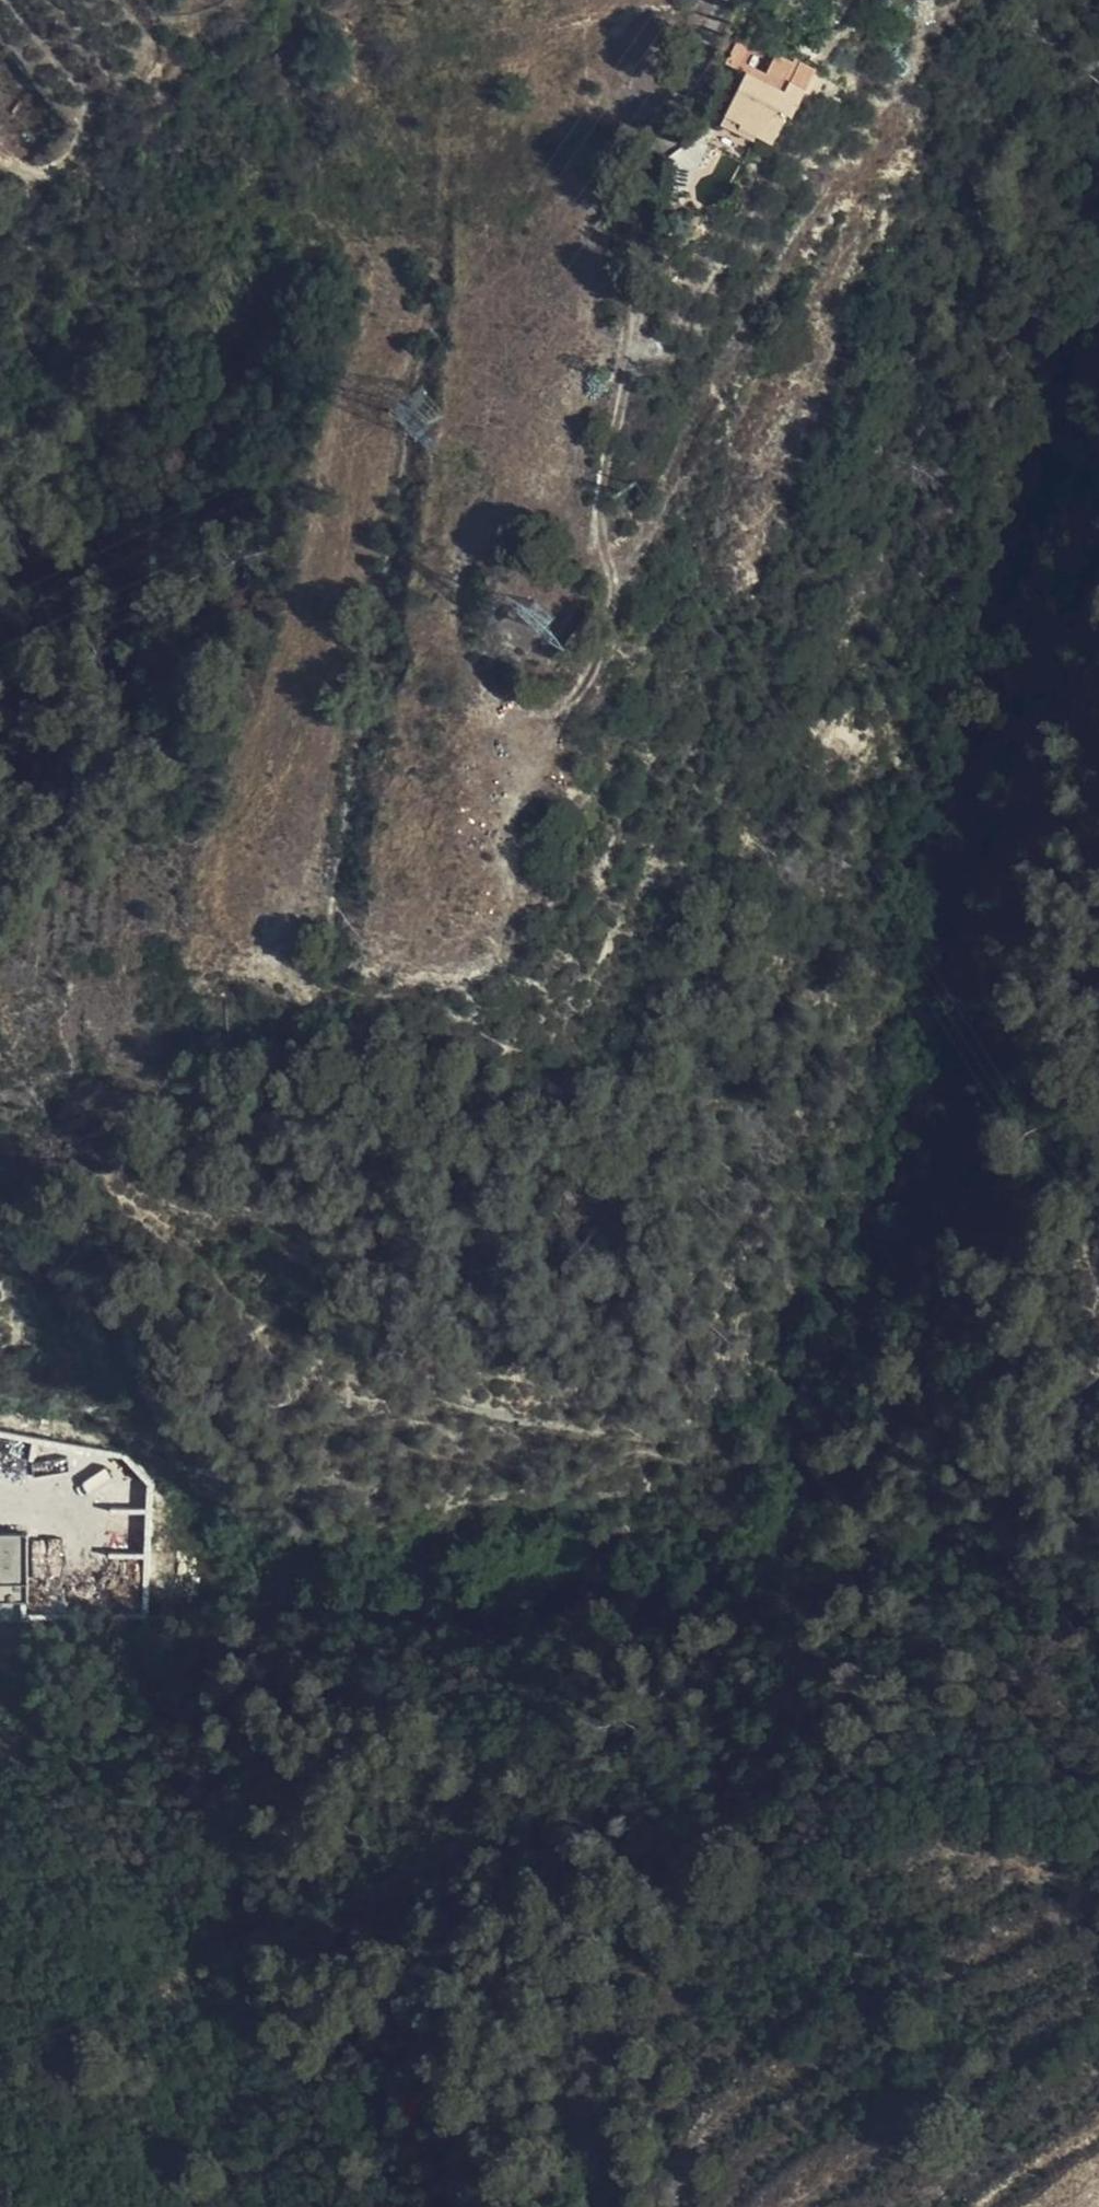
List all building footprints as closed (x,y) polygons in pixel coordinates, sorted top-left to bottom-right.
[(795,118),(819,73),(804,65),(788,94),(752,75),(729,116),(745,125),(743,129),(775,146),(792,116),(795,118)] [(25,1532),(0,1535),(0,1569),(29,1566),(25,1532)]
